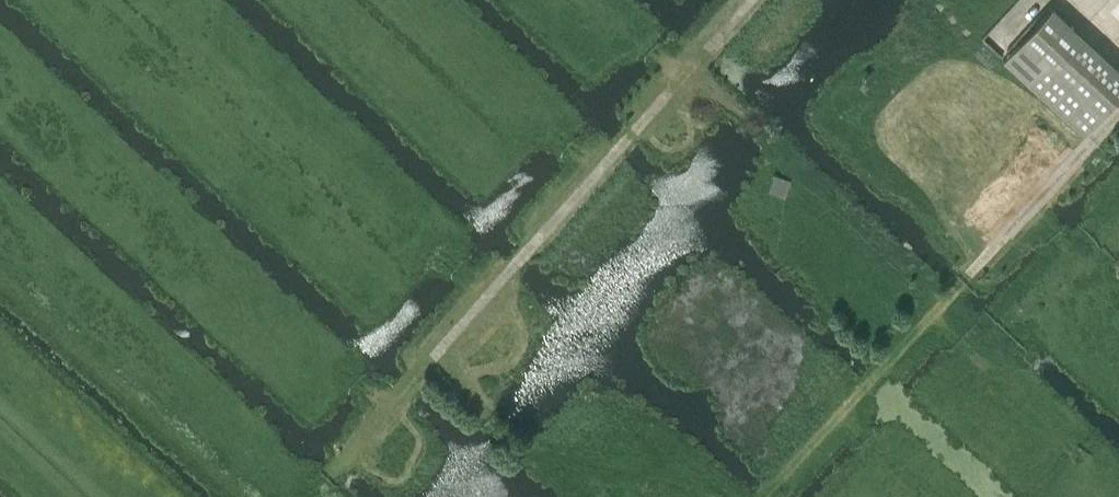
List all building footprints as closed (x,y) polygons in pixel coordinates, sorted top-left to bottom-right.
[(1004,58),(1085,133),(1118,97),(1118,68),(1052,6),(1004,58)]
